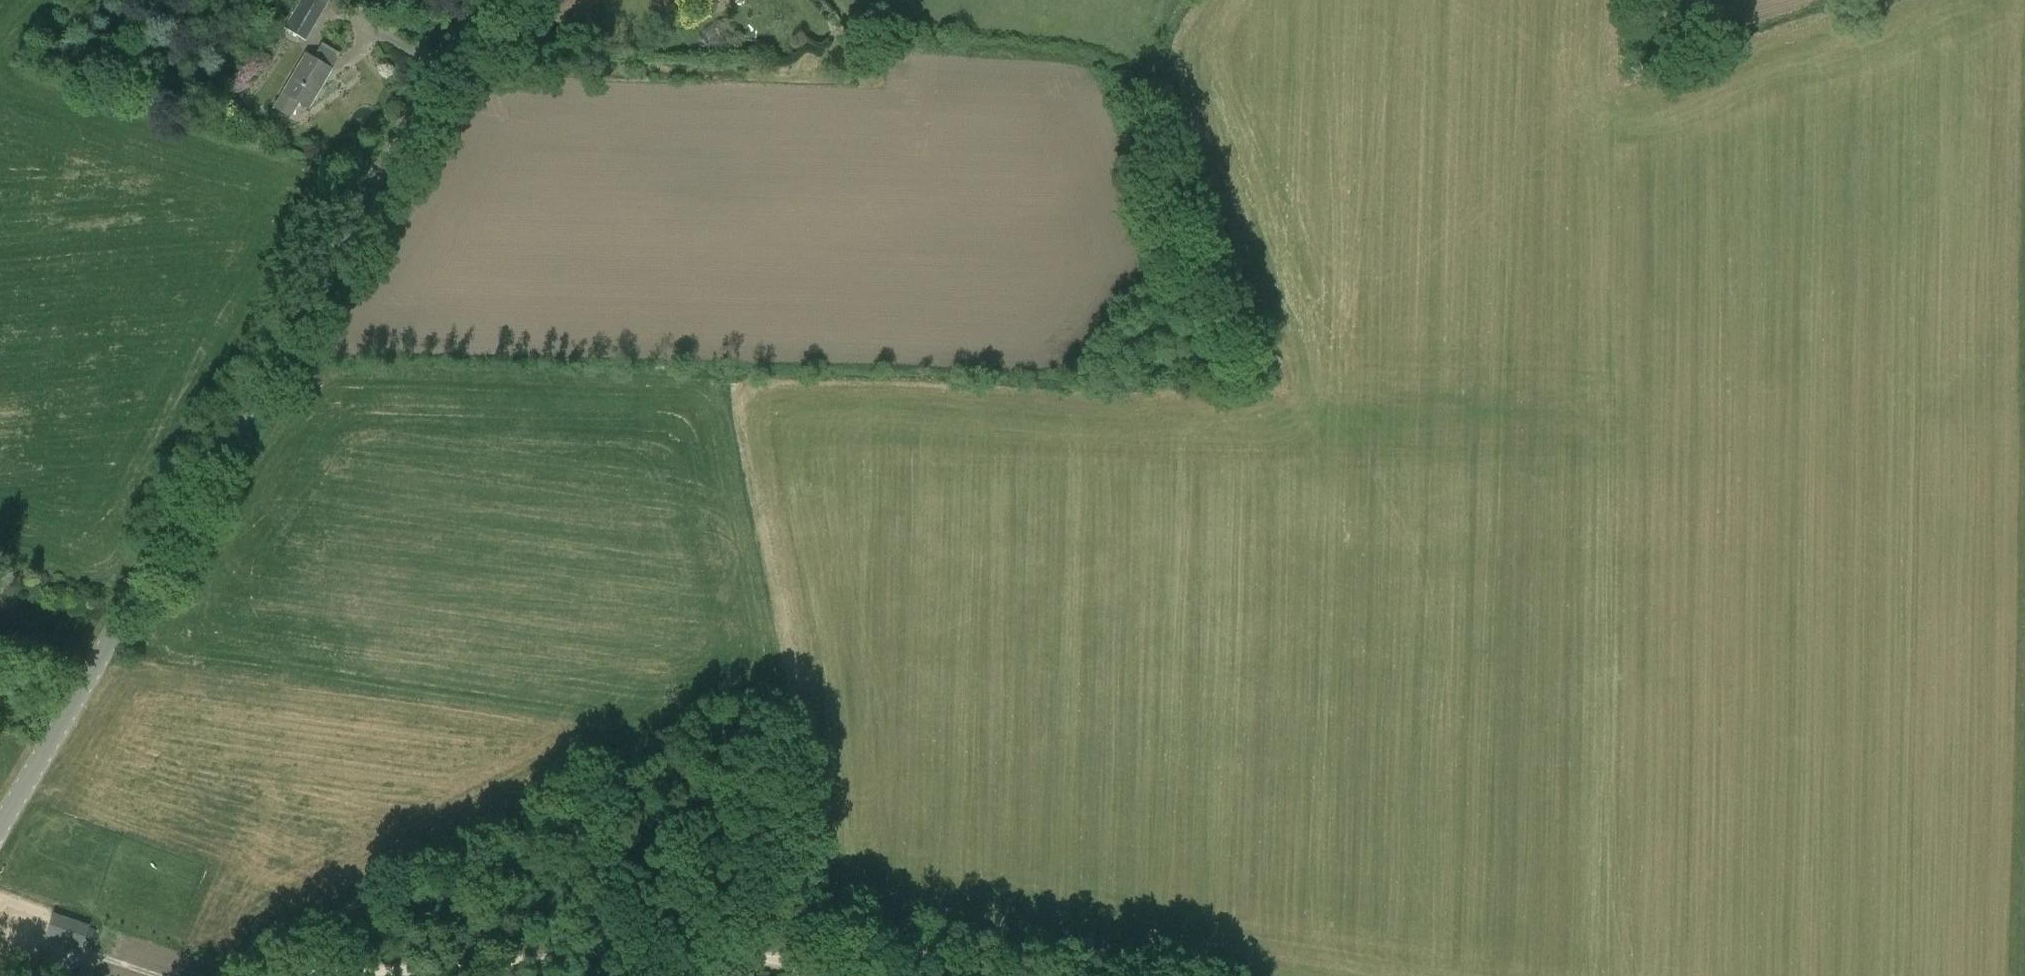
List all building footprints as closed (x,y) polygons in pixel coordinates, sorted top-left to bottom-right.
[(308,40),(329,1),(327,0),(300,0),(285,28),(308,40)] [(538,6),(570,31),(596,0),(543,0),(538,6)] [(667,13),(681,0),(655,0),(667,13)] [(309,108),(333,68),(308,53),(276,107),(291,116),(299,102),(309,108)] [(53,914),(46,936),(82,947),(89,926),(53,914)]
